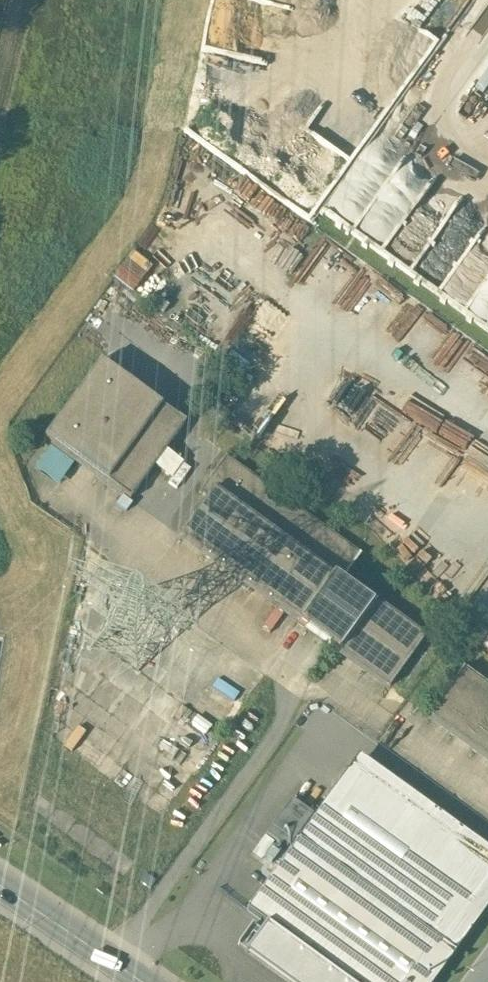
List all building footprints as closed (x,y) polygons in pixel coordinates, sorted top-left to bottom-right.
[(139,253),(125,278),(143,288),(157,263),(139,253)] [(186,421),(100,359),(44,437),(129,499),(154,465),(165,450),(186,421)] [(165,450),(154,465),(171,477),(182,461),(165,450)] [(361,553),(224,455),(197,492),(205,498),(178,534),(299,622),(333,575),(341,581),(361,553)] [(372,603),(341,581),(333,575),(299,622),(338,650),(372,603)] [(375,599),(372,603),(338,650),(389,686),(425,636),(375,599)] [(463,666),(428,714),(487,757),(487,685),(463,666)] [(297,837),(455,950),(487,903),(487,853),(355,758),(314,814),(297,837)] [(263,832),(288,850),(297,837),(314,814),(289,796),(263,832)] [(297,837),(288,850),(281,859),(274,868),(243,910),(262,923),(344,981),(432,981),(455,950),(297,837)] [(274,868),(281,859),(268,848),(260,859),(274,868)] [(262,923),(244,948),(291,981),(344,981),(262,923)]
